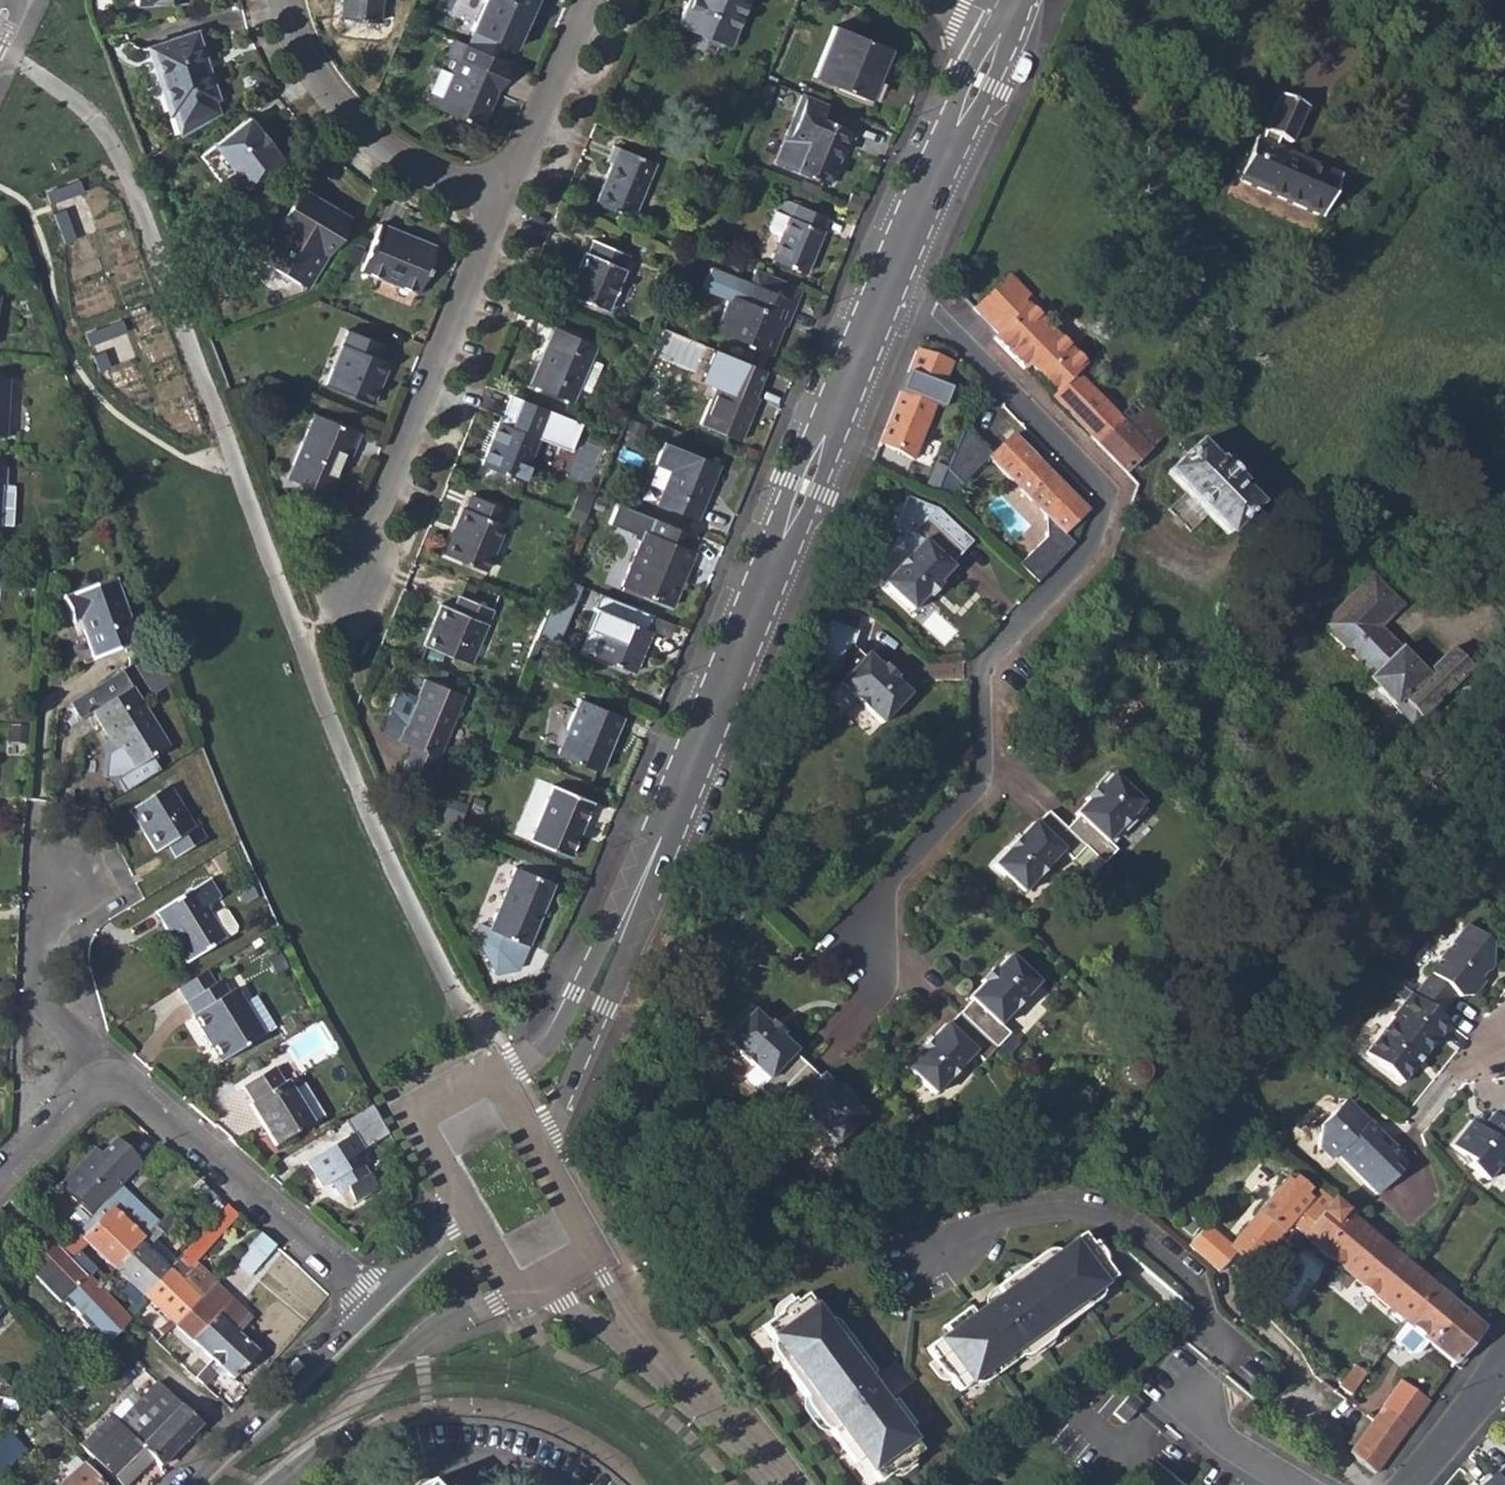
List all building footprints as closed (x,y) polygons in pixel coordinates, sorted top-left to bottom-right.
[(380,0),(341,0),(339,17),(378,22),(380,0)] [(534,0),(483,0),(469,30),(511,48),(523,19),(525,21),(534,0)] [(747,0),(687,0),(677,24),(729,45),(747,0)] [(511,48),(513,49),(525,21),(523,19),(511,48)] [(868,98),(889,48),(833,26),(813,75),(868,98)] [(178,136),(211,117),(216,114),(212,99),(217,97),(208,70),(205,71),(200,57),(204,56),(195,30),(147,46),(169,113),(170,113),(178,136)] [(480,127),(502,76),(445,52),(439,67),(430,63),(426,72),(435,76),(424,103),(446,112),(449,105),(461,110),(458,117),(480,127)] [(200,57),(205,71),(208,70),(204,56),(200,57)] [(828,184),(844,144),(848,146),(855,130),(821,117),(827,103),(801,92),(795,107),(773,163),(828,184)] [(1290,143),(1306,107),(1279,95),(1262,131),(1264,132),(1259,141),(1254,139),(1236,180),(1321,217),(1339,176),(1274,148),(1278,138),(1290,143)] [(446,112),(458,117),(461,110),(449,105),(446,112)] [(251,183),(287,156),(252,112),(216,140),(237,166),(227,175),(225,177),(224,181),(234,193),(238,193),(251,183)] [(632,218),(655,161),(613,145),(607,160),(611,162),(595,203),(632,218)] [(329,204),(327,207),(297,189),(277,222),(270,217),(249,252),(308,287),(322,264),(319,262),(324,254),(326,256),(349,217),(329,204)] [(779,198),(774,210),(788,216),(771,259),(805,273),(822,230),(820,229),(825,216),(779,198)] [(427,264),(435,245),(381,222),(362,269),(416,291),(424,271),(421,270),(424,263),(427,264)] [(592,239),(586,252),(584,251),(566,293),(606,310),(624,268),(622,267),(627,254),(592,239)] [(801,286),(754,268),(743,298),(730,293),(716,329),(749,343),(748,345),(770,354),(779,334),(776,332),(780,323),(782,324),(786,325),(801,286)] [(1029,299),(1004,272),(993,282),(1001,290),(1012,302),(1014,305),(1023,313),(1028,308),(1024,304),(1029,299)] [(1042,322),(1028,308),(1023,313),(1014,305),(1012,302),(1001,290),(993,282),(970,305),(969,306),(993,331),(990,335),(1020,366),(1024,362),(1054,393),(1072,375),(1083,364),(1074,356),(1051,332),(1042,322)] [(528,382),(571,401),(578,385),(589,390),(600,363),(589,359),(595,343),(552,325),(528,382)] [(375,356),(381,342),(348,328),(324,384),(371,403),(388,361),(375,356)] [(664,332),(654,356),(716,380),(698,424),(741,441),(768,372),(664,332)] [(913,458),(934,404),(950,365),(915,352),(900,391),(878,444),(913,458)] [(1086,389),(1072,375),(1054,393),(1050,396),(1098,445),(1120,423),(1111,414),(1108,411),(1086,389)] [(1108,411),(1119,400),(1097,378),(1086,389),(1108,411)] [(1111,414),(1120,423),(1147,449),(1169,428),(1134,392),(1111,414)] [(574,453),(587,425),(509,396),(500,423),(497,422),(481,464),(521,479),(537,438),(574,453)] [(350,455),(359,431),(313,412),(287,477),(315,489),(318,480),(332,486),(340,465),(336,463),(341,451),(346,453),(350,455)] [(1147,449),(1120,423),(1098,445),(1107,454),(1124,472),(1147,449)] [(960,486),(989,457),(961,429),(945,471),(960,486)] [(988,458),(1061,533),(1084,511),(1011,436),(988,458)] [(696,519),(719,463),(664,440),(655,462),(671,469),(657,503),(696,519)] [(1218,460),(1216,462),(1196,443),(1165,472),(1226,535),(1257,505),(1239,486),(1241,484),(1218,460)] [(336,463),(340,465),(346,453),(341,451),(336,463)] [(12,527),(14,486),(3,485),(3,468),(0,467),(0,526),(12,527)] [(315,489),(329,494),(332,486),(318,480),(315,489)] [(472,494),(465,508),(463,507),(444,553),(483,570),(503,523),(501,523),(506,509),(472,494)] [(936,579),(950,564),(948,562),(962,548),(923,511),(910,524),(919,533),(879,575),(909,607),(924,591),(926,594),(938,582),(936,579)] [(643,530),(621,585),(672,606),(694,550),(688,548),(693,533),(653,518),(648,532),(643,530)] [(1389,637),(1379,627),(1401,606),(1372,576),(1321,625),(1371,676),(1367,680),(1393,707),(1401,700),(1419,719),(1471,668),(1451,648),(1425,674),(1400,648),(1397,652),(1386,641),(1389,637)] [(84,662),(137,643),(114,580),(62,598),(84,662)] [(458,594),(452,608),(440,603),(423,644),(470,663),(492,608),(458,594)] [(634,671),(652,629),(610,613),(592,655),(595,656),(589,670),(625,684),(631,670),(634,671)] [(913,694),(899,679),(901,678),(886,663),(884,665),(870,651),(866,655),(855,643),(859,631),(831,619),(820,647),(842,656),(819,680),(832,693),(842,683),(884,724),(913,694)] [(1386,641),(1397,652),(1400,648),(1389,637),(1386,641)] [(428,779),(463,694),(423,677),(398,739),(410,744),(401,767),(428,779)] [(128,772),(168,747),(131,688),(91,712),(115,749),(103,757),(117,779),(128,772)] [(598,769),(622,714),(578,696),(555,752),(598,769)] [(1393,707),(1412,726),(1419,719),(1401,700),(1393,707)] [(1109,841),(1142,805),(1112,775),(1099,788),(1097,786),(1085,799),(1087,801),(1077,813),(1079,815),(1064,831),(1084,849),(1102,865),(1118,850),(1109,841)] [(569,855),(592,800),(552,783),(529,840),(569,855)] [(197,825),(193,827),(167,786),(130,809),(156,851),(167,844),(174,857),(205,838),(197,825)] [(1023,894),(1062,852),(1072,861),(1074,860),(1084,849),(1064,831),(1046,813),(1035,825),(1032,822),(1018,838),(1016,836),(1004,848),(1006,850),(993,864),(1023,894)] [(1102,865),(1084,849),(1074,860),(1092,877),(1102,865)] [(480,924),(476,933),(497,971),(517,967),(526,943),(528,944),(553,881),(514,866),(490,927),(480,924)] [(236,926),(226,911),(222,910),(212,916),(205,906),(220,897),(209,879),(194,888),(155,913),(186,962),(225,937),(235,931),(236,926)] [(236,892),(242,902),(256,894),(250,884),(236,892)] [(1493,966),(1489,946),(1465,926),(1427,972),(1429,974),(1412,995),(1437,1016),(1454,995),(1458,997),(1473,997),(1484,982),(1481,980),(1493,966)] [(0,944),(12,944),(12,929),(1,929),(0,944)] [(272,959),(278,968),(286,964),(281,954),(272,959)] [(1003,1029),(1041,988),(1043,986),(1013,957),(1010,960),(998,972),(996,970),(982,984),(984,987),(971,1001),(973,1003),(960,1017),(998,1052),(1011,1038),(1003,1029)] [(234,989),(227,994),(219,981),(185,1002),(193,1014),(191,1015),(219,1060),(274,1026),(256,996),(243,1003),(234,989)] [(1449,1025),(1437,1016),(1412,995),(1410,993),(1391,1016),(1393,1018),(1365,1053),(1402,1083),(1449,1025)] [(759,1087),(764,1083),(780,1099),(787,1092),(811,1066),(798,1053),(800,1050),(797,1047),(783,1033),(785,1031),(772,1019),(770,1021),(759,1010),(732,1039),(757,1063),(746,1075),(759,1087)] [(939,1093),(976,1056),(985,1066),(998,1052),(960,1017),(950,1027),(948,1026),(935,1039),(933,1036),(921,1049),(924,1051),(909,1067),(907,1069),(936,1097),(938,1095),(939,1093)] [(310,1025),(316,1036),(326,1030),(319,1019),(310,1025)] [(1118,1072),(1117,1077),(1120,1085),(1130,1089),(1137,1086),(1142,1078),(1141,1071),(1134,1065),(1125,1065),(1118,1072)] [(799,1104),(842,1145),(869,1116),(855,1103),(858,1099),(845,1087),(842,1091),(826,1074),(823,1077),(811,1066),(787,1092),(780,1099),(792,1112),(799,1104)] [(303,1086),(292,1093),(285,1081),(283,1082),(273,1067),(241,1088),(250,1103),(249,1103),(276,1145),(311,1123),(322,1116),(303,1086)] [(292,1093),(303,1086),(300,1080),(290,1078),(285,1081),(292,1093)] [(1344,1099),(1335,1109),(1354,1109),(1344,1099)] [(1497,1117),(1493,1114),(1481,1130),(1470,1121),(1450,1146),(1469,1162),(1466,1165),(1486,1181),(1504,1157),(1504,1107),(1497,1117)] [(1368,1123),(1354,1109),(1335,1109),(1317,1127),(1317,1146),(1332,1160),(1336,1156),(1376,1196),(1396,1175),(1388,1167),(1396,1160),(1397,1159),(1397,1158),(1398,1158),(1398,1156),(1398,1155),(1398,1154),(1397,1153),(1397,1152),(1376,1131),(1373,1134),(1365,1126),(1368,1123)] [(1365,1126),(1373,1134),(1376,1131),(1368,1123),(1365,1126)] [(353,1133),(363,1149),(371,1145),(360,1129),(353,1133)] [(355,1155),(363,1149),(353,1133),(306,1162),(321,1187),(330,1181),(337,1192),(344,1188),(352,1201),(375,1186),(355,1155)] [(119,1185),(141,1163),(115,1138),(101,1154),(95,1160),(89,1155),(59,1186),(90,1216),(119,1185)] [(89,1155),(95,1160),(101,1154),(95,1148),(89,1155)] [(1396,1160),(1404,1168),(1408,1164),(1397,1152),(1397,1153),(1398,1154),(1398,1155),(1398,1156),(1398,1158),(1397,1158),(1397,1159),(1396,1160)] [(1297,1182),(1296,1183),(1287,1176),(1229,1246),(1254,1267),(1289,1224),(1309,1200),(1300,1192),(1304,1187),(1297,1182)] [(147,1234),(120,1209),(131,1197),(119,1185),(90,1216),(74,1233),(85,1243),(113,1268),(147,1234)] [(1300,1192),(1309,1200),(1313,1194),(1304,1187),(1300,1192)] [(1289,1224),(1300,1233),(1328,1199),(1317,1190),(1313,1194),(1309,1200),(1289,1224)] [(120,1209),(147,1234),(152,1228),(158,1222),(131,1197),(120,1209)] [(207,1209),(215,1216),(227,1204),(218,1197),(207,1209)] [(1304,1238),(1355,1280),(1404,1322),(1432,1285),(1414,1270),(1384,1245),(1328,1199),(1300,1233),(1300,1234),(1304,1238)] [(175,1325),(209,1288),(213,1283),(192,1264),(238,1214),(227,1204),(215,1216),(175,1259),(141,1295),(175,1325)] [(1188,1246),(1216,1272),(1234,1251),(1204,1226),(1188,1246)] [(155,1240),(160,1236),(152,1228),(147,1234),(113,1268),(128,1283),(141,1295),(175,1259),(155,1240)] [(249,1275),(275,1246),(259,1232),(234,1262),(249,1275)] [(85,1243),(74,1233),(59,1249),(69,1260),(78,1251),(85,1243)] [(1107,1281),(1074,1238),(1029,1272),(1024,1265),(986,1293),(991,1300),(918,1354),(950,1398),(975,1380),(979,1386),(1078,1313),(1073,1307),(1107,1281)] [(69,1260),(59,1249),(54,1244),(27,1271),(60,1304),(62,1301),(104,1345),(129,1321),(86,1277),(95,1269),(78,1251),(69,1260)] [(122,1296),(131,1305),(141,1295),(128,1283),(119,1293),(122,1296)] [(236,1333),(250,1319),(213,1283),(209,1288),(175,1325),(212,1360),(236,1333)] [(1456,1306),(1452,1303),(1432,1285),(1404,1322),(1391,1339),(1409,1355),(1415,1355),(1426,1341),(1428,1342),(1457,1307),(1456,1306)] [(1255,1306),(1262,1296),(1254,1289),(1246,1298),(1255,1306)] [(875,1484),(919,1452),(864,1378),(871,1373),(843,1335),(837,1340),(803,1295),(759,1327),(785,1361),(778,1366),(851,1464),(858,1459),(875,1484)] [(118,1299),(128,1308),(131,1305),(122,1296),(118,1299)] [(1454,1363),(1483,1328),(1457,1307),(1428,1342),(1454,1363)] [(233,1379),(258,1353),(236,1333),(212,1360),(233,1379)] [(253,1377),(271,1359),(262,1350),(244,1368),(253,1377)] [(204,1385),(213,1374),(205,1367),(196,1377),(204,1385)] [(1349,1395),(1358,1384),(1346,1376),(1338,1387),(1349,1395)] [(1399,1439),(1427,1401),(1400,1381),(1372,1420),(1399,1439)] [(175,1399),(157,1382),(138,1401),(132,1408),(124,1401),(80,1445),(118,1484),(126,1484),(152,1460),(158,1467),(201,1424),(175,1399)] [(124,1401),(132,1408),(138,1401),(132,1394),(124,1401)] [(1129,1394),(1113,1413),(1124,1423),(1141,1403),(1129,1394)] [(1387,1456),(1399,1439),(1372,1420),(1362,1434),(1387,1456)] [(16,1432),(12,1427),(0,1439),(0,1474),(26,1450),(12,1436),(16,1432)] [(1375,1473),(1387,1456),(1362,1434),(1350,1452),(1375,1473)] [(81,1464),(74,1456),(62,1466),(69,1474),(57,1484),(99,1484),(103,1481),(85,1460),(81,1464)] [(1494,1476),(1502,1484),(1504,1484),(1504,1466),(1494,1476)] [(1494,1476),(1484,1484),(1502,1484),(1494,1476)]
